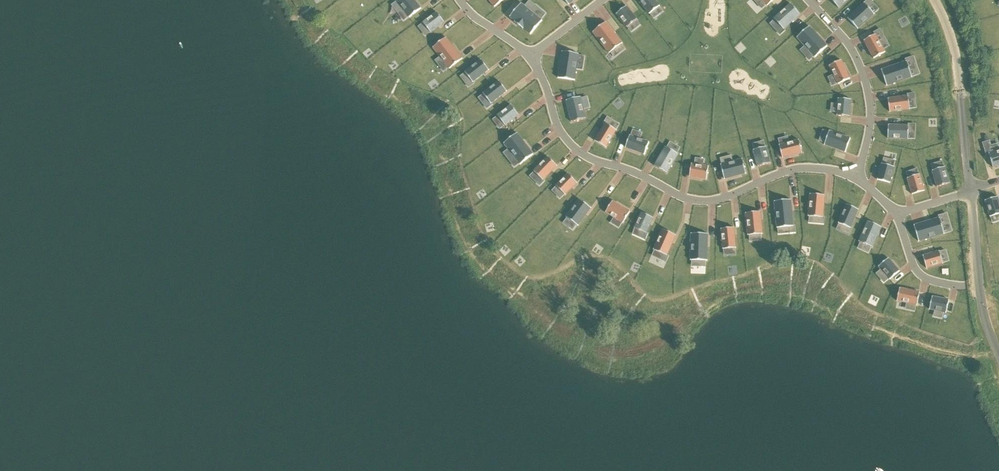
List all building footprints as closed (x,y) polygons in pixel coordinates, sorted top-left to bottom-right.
[(397,1),(409,16),(410,17),(421,8),(415,0),(396,0),(397,1)] [(510,17),(515,21),(514,22),(523,29),(524,28),(531,34),(542,20),(541,19),(530,10),(535,4),(530,0),(525,6),(521,3),(510,17)] [(650,14),(660,6),(655,0),(639,0),(650,14)] [(791,5),(786,0),(774,0),(764,9),(774,20),(791,5)] [(848,16),(858,28),(876,13),(867,2),(848,16)] [(627,6),(616,14),(627,27),(637,19),(627,6)] [(437,11),(423,22),(424,23),(430,32),(431,32),(445,22),(437,11)] [(809,50),(823,39),(805,17),(790,30),(809,50)] [(606,22),(593,32),(610,53),(623,43),(606,22)] [(865,39),(873,57),(885,51),(876,33),(865,39)] [(446,37),(433,47),(440,57),(449,67),(450,68),(463,58),(446,37)] [(562,51),(558,78),(575,80),(579,53),(562,51)] [(481,59),(465,72),(466,73),(472,80),(473,82),(489,70),(481,59)] [(838,81),(851,75),(843,60),(831,66),(838,81)] [(883,69),(888,84),(913,75),(908,60),(883,69)] [(508,91),(500,80),(484,93),(492,103),(508,91)] [(889,96),(890,110),(911,107),(909,94),(889,96)] [(581,96),(566,100),(572,122),(586,118),(581,96)] [(838,114),(851,116),(853,99),(840,97),(838,114)] [(511,104),(497,115),(505,125),(519,115),(511,104)] [(606,123),(595,140),(606,147),(617,130),(606,123)] [(911,125),(890,124),(890,136),(910,138),(911,125)] [(826,144),(847,151),(852,137),(831,130),(826,144)] [(517,133),(504,143),(520,164),(534,154),(517,133)] [(630,135),(625,147),(645,154),(649,142),(630,135)] [(801,138),(781,143),(784,156),(804,151),(801,138)] [(665,145),(654,165),(667,172),(678,153),(665,145)] [(768,145),(755,148),(759,165),(772,162),(768,145)] [(993,166),(998,165),(998,148),(989,151),(993,166)] [(548,156),(534,171),(543,180),(557,165),(548,156)] [(744,158),(722,164),(725,178),(747,173),(744,158)] [(883,161),(878,178),(891,181),(896,164),(883,161)] [(695,162),(692,176),(707,178),(709,164),(695,162)] [(938,184),(951,181),(948,165),(935,168),(938,184)] [(568,173),(556,185),(565,195),(577,182),(568,173)] [(913,192),(925,189),(921,173),(908,176),(913,192)] [(826,193),(811,192),(809,214),(824,215),(826,193)] [(985,198),(990,216),(998,214),(998,201),(997,195),(985,198)] [(791,198),(774,200),(777,226),(794,224),(791,198)] [(579,199),(566,217),(578,226),(591,207),(579,199)] [(613,199),(606,210),(623,221),(630,210),(613,199)] [(860,208),(848,203),(840,221),(852,226),(860,208)] [(761,210),(746,211),(748,234),(763,233),(761,210)] [(655,216),(643,211),(635,226),(647,232),(655,216)] [(943,216),(916,224),(921,240),(947,232),(943,216)] [(874,246),(882,225),(868,219),(860,240),(874,246)] [(735,225),(722,226),(724,246),(737,245),(735,225)] [(677,233),(664,227),(655,248),(668,254),(677,233)] [(708,231),(692,231),(692,258),(708,258),(708,231)] [(940,250),(923,255),(927,268),(943,263),(940,250)] [(889,257),(879,266),(891,278),(900,269),(889,257)] [(921,291),(901,287),(898,300),(918,304),(921,291)] [(950,298),(933,295),(931,308),(947,311),(950,298)]
